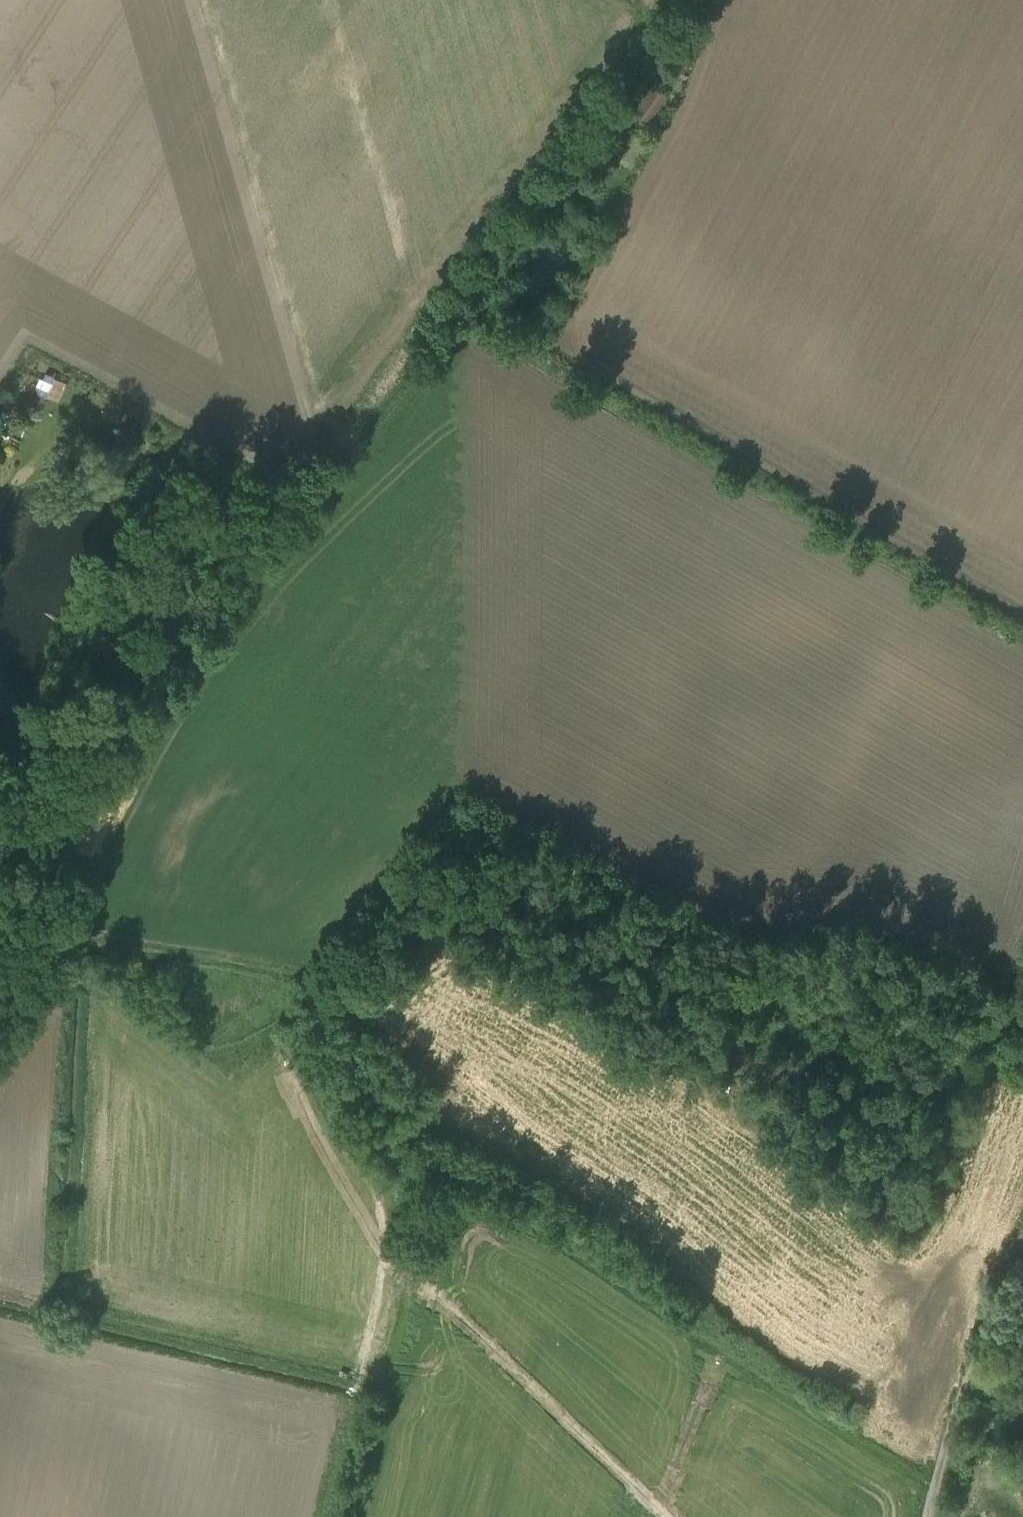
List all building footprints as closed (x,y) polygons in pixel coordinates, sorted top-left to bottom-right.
[(635,109),(655,121),(671,94),(652,82),(635,109)]
